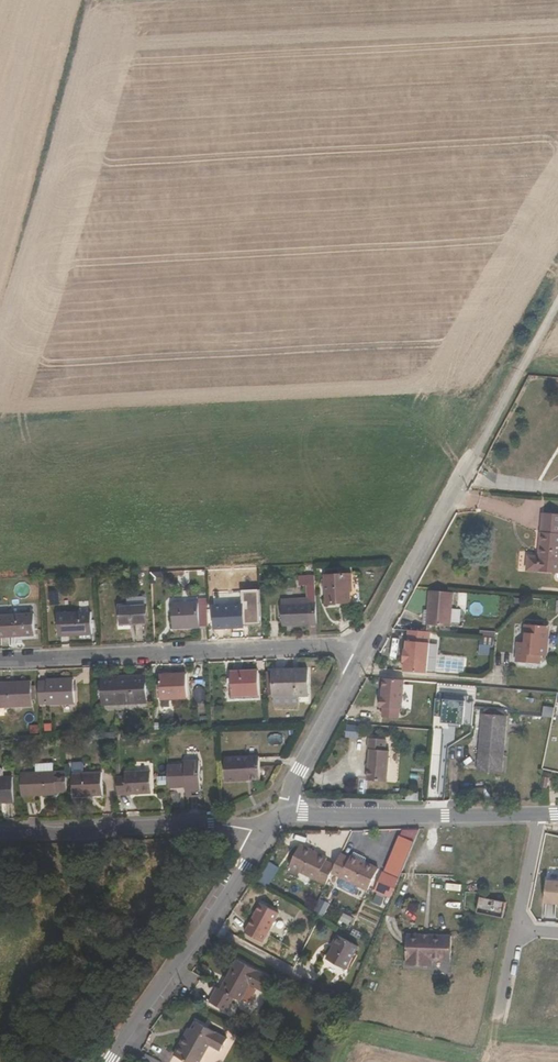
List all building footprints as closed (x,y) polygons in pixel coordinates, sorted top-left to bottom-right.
[(538,555),(528,555),(526,570),(557,573),(557,515),(542,513),(538,555)] [(327,603),(352,602),(351,574),(326,575),(327,603)] [(285,604),(282,605),(283,626),(317,625),(316,603),(315,585),(315,576),(300,577),(300,586),(308,586),(308,599),(285,600),(285,604)] [(454,592),(430,590),(428,611),(432,611),(430,625),(451,627),(454,592)] [(207,611),(199,611),(198,604),(170,605),(171,630),(208,629),(207,611)] [(146,606),(121,607),(122,623),(147,623),(146,606)] [(243,606),(214,607),(215,629),(244,627),(243,606)] [(58,636),(92,635),(91,612),(58,614),(58,636)] [(35,637),(34,616),(0,617),(0,638),(35,637)] [(517,662),(540,664),(540,655),(547,656),(550,627),(525,624),(523,642),(519,642),(517,662)] [(431,631),(409,630),(408,641),(407,649),(405,649),(404,662),(406,662),(406,671),(428,673),(431,631)] [(494,651),(496,637),(481,636),(480,650),(494,651)] [(302,689),(309,689),(308,668),(273,670),(275,695),(302,693),(302,689)] [(257,671),(231,672),(232,696),(259,695),(257,671)] [(273,687),(272,672),(260,672),(260,688),(273,687)] [(171,698),(187,697),(186,674),(159,675),(161,699),(162,699),(162,707),(172,707),(171,698)] [(102,678),(103,704),(146,702),(146,676),(102,678)] [(74,703),(73,679),(38,680),(39,705),(74,703)] [(383,708),(382,718),(399,719),(400,709),(402,710),(404,680),(383,679),(382,697),(380,697),(379,708),(383,708)] [(33,705),(32,681),(0,682),(0,706),(33,705)] [(507,716),(484,714),(482,733),(481,733),(477,772),(501,774),(507,716)] [(367,779),(388,781),(390,751),(386,751),(387,739),(369,737),(368,751),(370,751),(367,779)] [(227,781),(261,780),(260,756),(226,757),(227,781)] [(202,795),(200,760),(185,760),(185,764),(168,765),(169,788),(186,787),(187,796),(202,795)] [(35,764),(35,773),(21,774),(22,804),(31,803),(31,797),(56,795),(56,793),(67,793),(66,777),(55,778),(55,772),(53,772),(52,763),(35,764)] [(152,793),(151,772),(125,773),(125,777),(117,778),(118,795),(152,793)] [(103,796),(102,773),(73,774),(74,797),(103,796)] [(15,802),(14,777),(0,777),(0,802),(15,802)] [(338,868),(328,863),(329,861),(302,847),(291,868),(328,887),(336,871),(338,868)] [(336,871),(371,889),(382,867),(355,853),(354,856),(346,852),(338,868),(336,871)] [(388,872),(379,890),(391,895),(400,877),(388,872)] [(552,876),(550,898),(557,899),(557,877),(552,876)] [(503,918),(507,902),(480,896),(477,912),(503,918)] [(323,916),(329,906),(323,901),(316,912),(323,916)] [(245,932),(263,942),(279,913),(261,903),(245,932)] [(450,938),(440,938),(440,934),(412,932),(412,936),(404,936),(403,954),(410,955),(409,965),(427,966),(427,957),(449,957),(450,938)] [(327,958),(346,969),(358,946),(338,934),(333,943),(334,944),(327,958)] [(449,957),(427,957),(427,966),(431,967),(432,961),(448,962),(449,957)] [(263,990),(271,977),(237,959),(220,990),(217,988),(209,1002),(227,1011),(234,997),(241,1001),(251,984),(263,990)] [(184,1032),(172,1053),(189,1061),(198,1061),(209,1042),(220,1048),(226,1035),(196,1018),(191,1027),(187,1034),(184,1032)]
